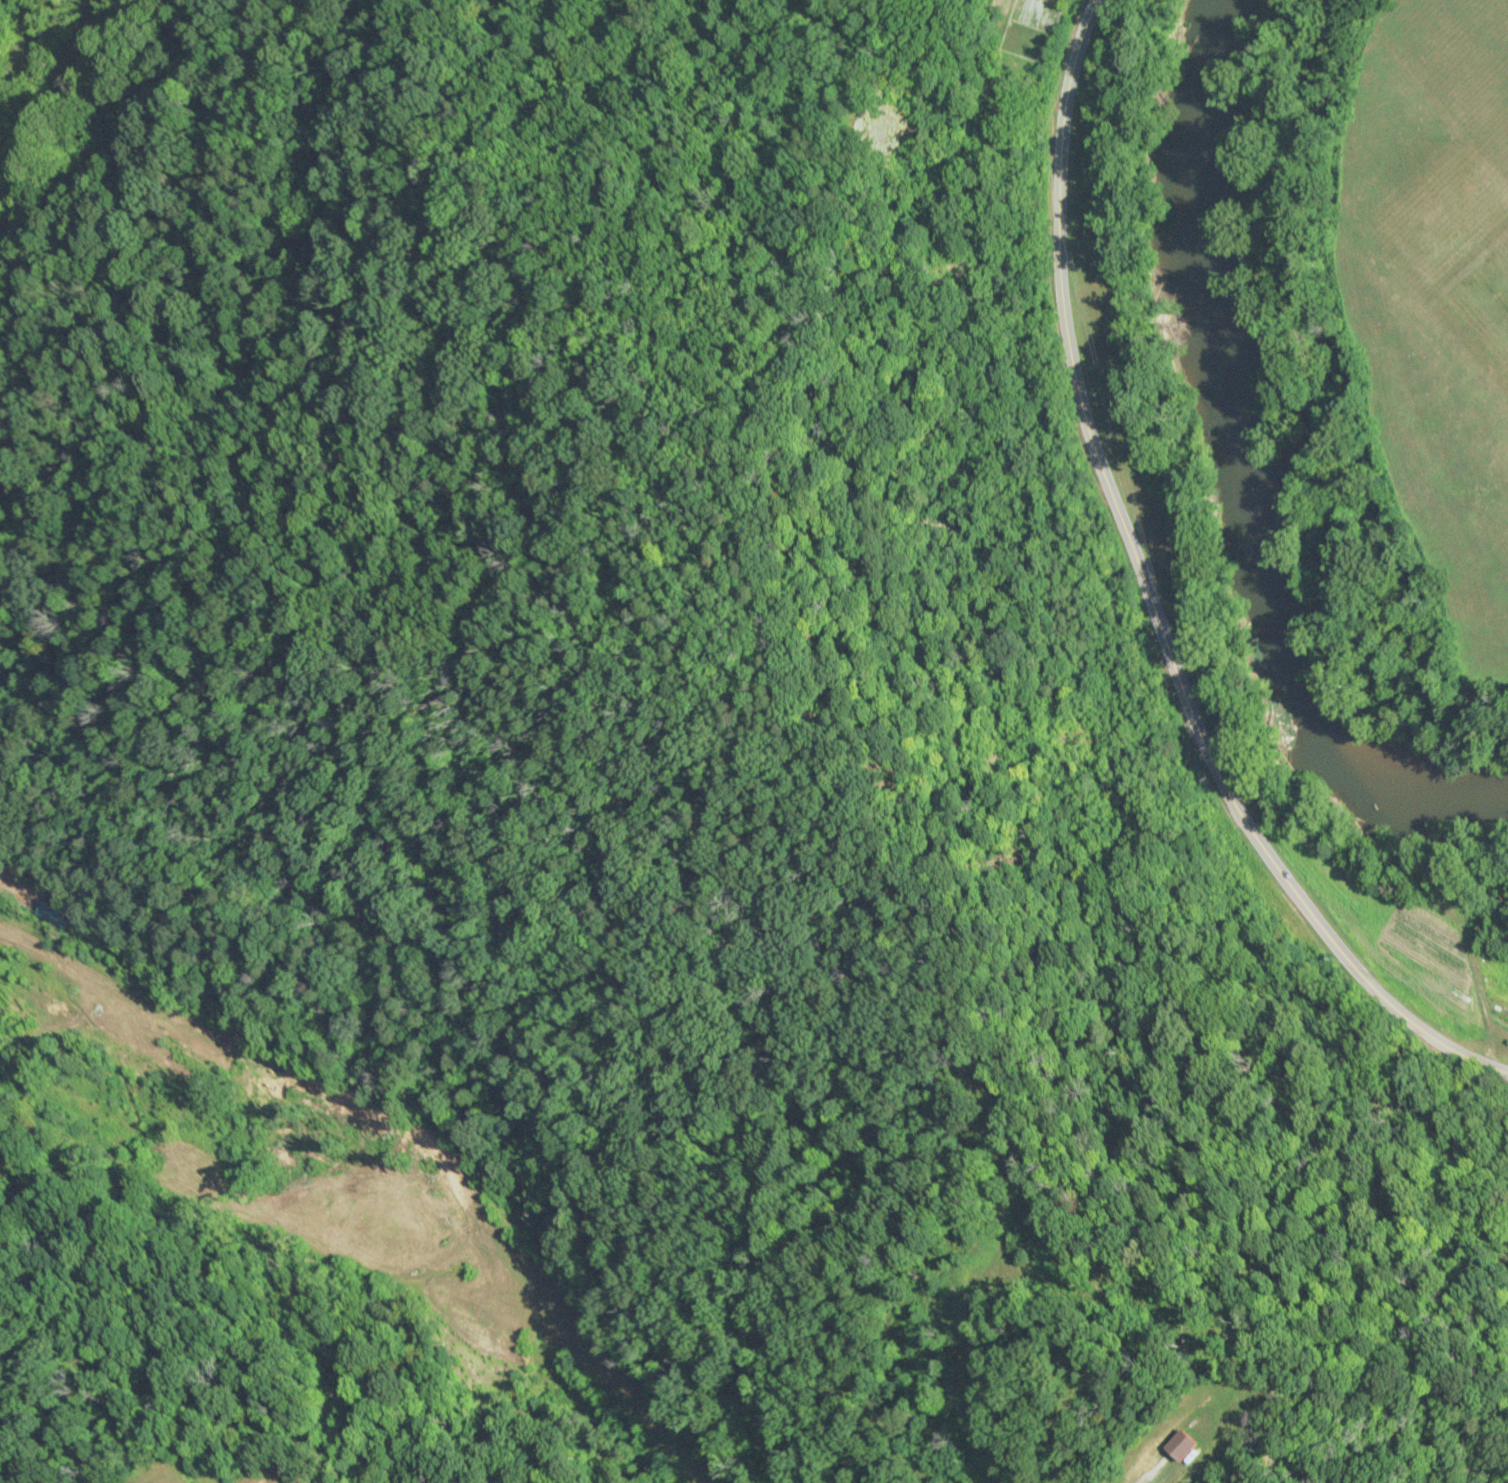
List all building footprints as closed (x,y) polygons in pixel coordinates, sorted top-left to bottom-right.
[(1165,1448),(1181,1463),(1198,1444),(1182,1429),(1165,1448)]
